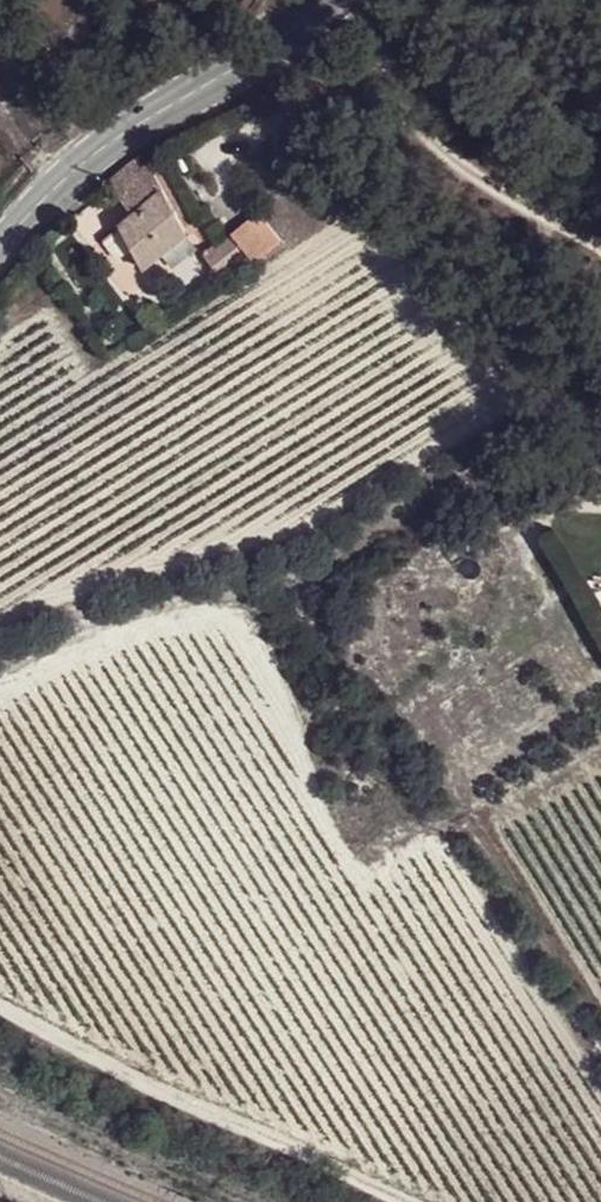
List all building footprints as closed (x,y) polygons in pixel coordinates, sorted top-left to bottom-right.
[(138,159),(107,180),(129,211),(111,224),(140,267),(159,253),(185,236),(189,233),(138,159)] [(201,251),(219,275),(247,254),(251,260),(279,239),(257,209),(201,251)] [(192,247),(185,236),(159,253),(167,264),(192,247)]
